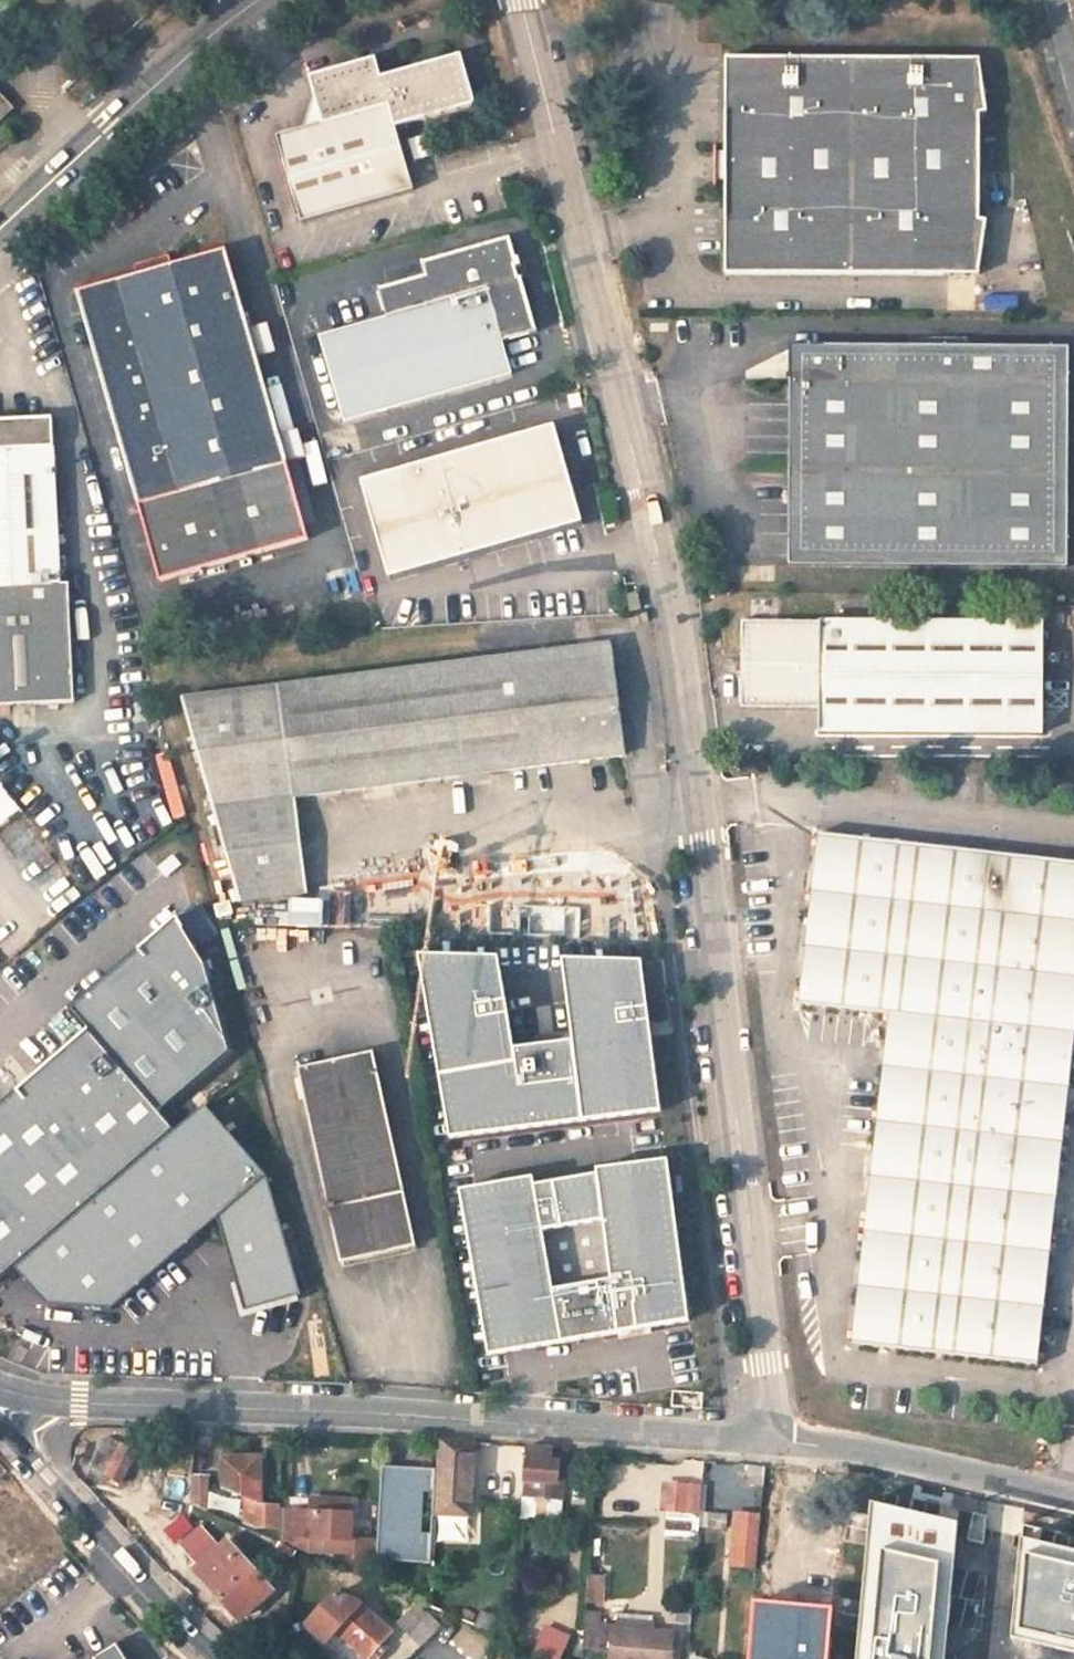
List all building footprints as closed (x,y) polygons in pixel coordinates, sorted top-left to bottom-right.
[(375,58),(310,77),(321,123),(275,137),(301,223),(414,189),(395,123),(472,101),(459,56),(381,77),(375,58)] [(981,59),(726,59),(726,155),(715,155),(715,180),(726,180),(727,275),(982,274),(982,269),(989,221),(981,219),(981,114),(989,113),(981,64),(981,59)] [(320,336),(345,422),(511,374),(502,342),(536,331),(520,277),(518,277),(515,266),(519,265),(517,256),(515,257),(509,237),(423,262),(426,275),(379,289),(387,316),(320,336)] [(225,249),(77,293),(139,506),(161,583),(309,540),(287,462),(225,249)] [(1069,345),(790,345),(790,400),(812,400),(812,455),(790,455),(789,567),(1069,568),(1069,345)] [(812,400),(790,400),(790,455),(812,455),(812,400)] [(76,699),(70,582),(60,583),(58,530),(52,419),(0,421),(0,703),(76,699)] [(553,426),(362,481),(390,576),(581,521),(553,426)] [(1042,734),(1042,623),(743,621),(742,708),(819,708),(819,732),(1042,734)] [(294,797),(625,754),(611,643),(280,686),(182,698),(242,906),(310,899),(294,797)] [(1073,1040),(1073,863),(818,834),(798,1004),(889,1015),(852,1345),(1037,1364),(1073,1040)] [(637,939),(631,882),(520,879),(430,891),(428,933),(637,939)] [(77,1032),(153,1121),(230,1055),(208,967),(175,920),(67,1017),(77,1032)] [(418,961),(447,1128),(659,1103),(643,964),(559,962),(571,1045),(510,1054),(497,963),(418,961)] [(0,1098),(0,1269),(1,1268),(160,1130),(153,1121),(77,1032),(0,1098)] [(373,1051),(298,1068),(341,1263),(416,1246),(373,1051)] [(195,1101),(160,1130),(1,1268),(39,1311),(108,1317),(213,1228),(239,1318),(299,1304),(266,1181),(195,1101)] [(663,1162),(459,1196),(486,1349),(685,1317),(663,1162)] [(437,1514),(470,1516),(475,1444),(440,1441),(437,1514)] [(105,1442),(93,1468),(104,1474),(117,1448),(105,1442)] [(123,1445),(107,1476),(121,1483),(136,1453),(123,1445)] [(527,1447),(523,1496),(522,1517),(557,1520),(560,1517),(562,1500),(566,1450),(527,1447)] [(262,1494),(262,1471),(248,1471),(248,1463),(228,1462),(228,1489),(235,1493),(249,1501),(250,1523),(255,1526),(263,1526),(278,1527),(277,1506),(262,1505),(259,1505),(259,1494),(262,1494)] [(248,1471),(262,1471),(262,1463),(248,1463),(248,1471)] [(436,1469),(381,1466),(377,1541),(376,1561),(430,1565),(436,1469)] [(210,1501),(210,1476),(197,1477),(198,1501),(210,1501)] [(700,1512),(703,1485),(667,1484),(666,1511),(700,1512)] [(314,1510),(283,1510),(283,1539),(292,1539),(313,1550),(334,1551),(334,1545),(347,1546),(349,1500),(315,1499),(314,1510)] [(869,1502),(856,1658),(944,1658),(956,1523),(869,1502)] [(757,1567),(761,1517),(739,1515),(735,1565),(757,1567)] [(1019,1537),(1011,1636),(1073,1652),(1073,1550),(1019,1537)] [(352,1572),(375,1582),(376,1561),(377,1541),(354,1540),(352,1572)] [(253,1568),(228,1541),(195,1571),(220,1598),(253,1568)] [(253,1568),(220,1598),(232,1611),(236,1606),(244,1615),(273,1589),(253,1568)] [(604,1603),(607,1574),(590,1573),(588,1602),(604,1603)] [(366,1657),(365,1658),(379,1658),(385,1653),(377,1645),(378,1645),(391,1630),(380,1619),(382,1616),(377,1611),(374,1614),(362,1603),(358,1600),(338,1594),(309,1625),(327,1642),(338,1631),(366,1657)] [(751,1599),(747,1658),(827,1658),(831,1606),(751,1599)] [(501,1640),(509,1622),(482,1610),(474,1628),(501,1640)] [(675,1633),(655,1632),(656,1616),(620,1613),(619,1629),(587,1628),(585,1649),(611,1651),(611,1658),(673,1658),(675,1633)] [(421,1648),(442,1627),(431,1616),(410,1637),(421,1648)] [(89,1658),(128,1658),(117,1641),(89,1658)] [(562,1654),(540,1644),(535,1655),(543,1658),(560,1658),(562,1654)]
